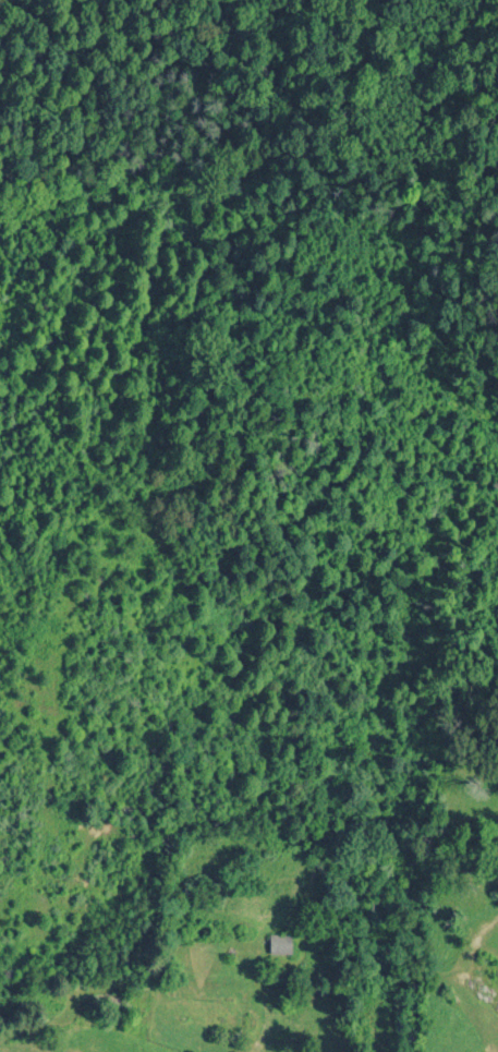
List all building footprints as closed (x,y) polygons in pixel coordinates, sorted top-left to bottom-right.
[(269,954),(291,954),(291,934),(269,934),(269,954)]
